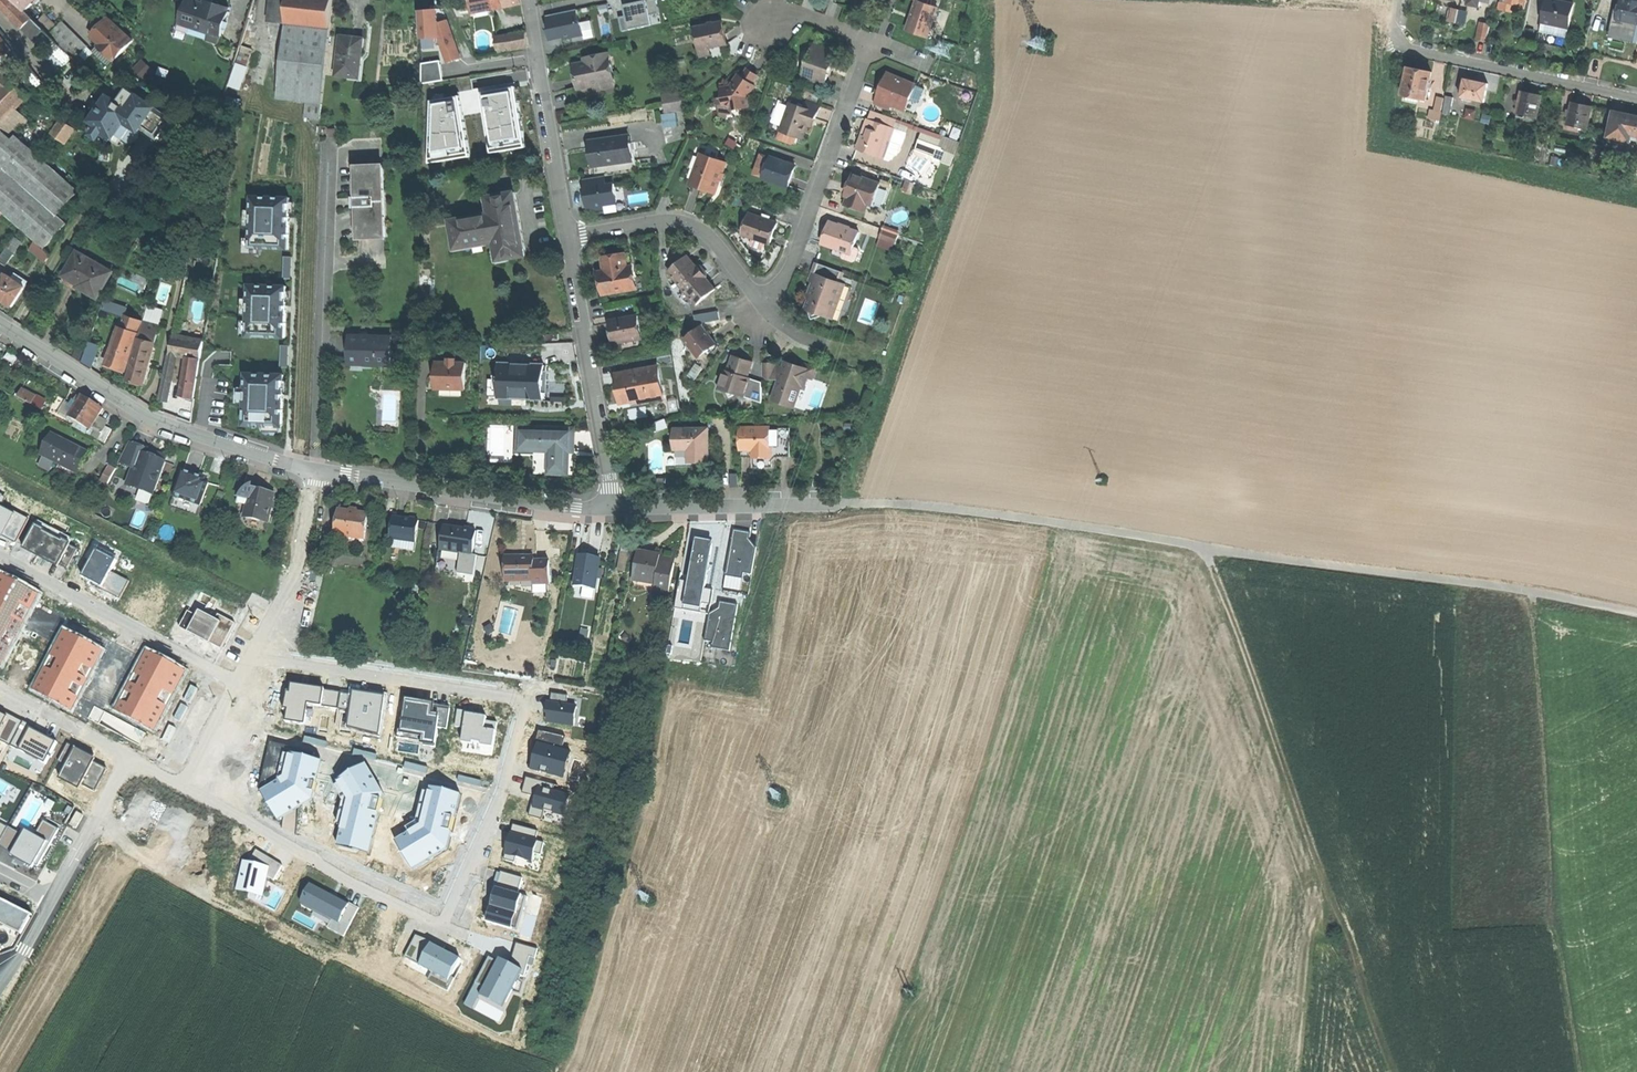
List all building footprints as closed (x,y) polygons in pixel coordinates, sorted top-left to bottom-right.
[(26,10),(16,0),(0,0),(0,5),(24,28),(33,18),(26,10)] [(26,10),(36,0),(16,0),(26,10)] [(194,0),(188,0),(180,23),(190,27),(209,33),(221,37),(229,12),(228,11),(229,7),(218,4),(207,0),(205,4),(194,0)] [(286,22),(288,0),(273,0),(271,21),(286,22)] [(286,22),(331,27),(333,0),(288,0),(286,22)] [(521,3),(521,0),(469,0),(471,12),(521,3)] [(622,31),(644,27),(642,17),(650,15),(659,13),(657,0),(643,0),(643,1),(625,5),(627,16),(619,17),(622,31)] [(1503,2),(1500,2),(1498,8),(1512,11),(1513,4),(1519,5),(1518,11),(1524,12),(1526,0),(1503,0),(1503,2)] [(1556,0),(1547,0),(1542,22),(1569,28),(1574,4),(1559,1),(1556,0)] [(1632,0),(1622,0),(1621,8),(1616,8),(1610,38),(1636,43),(1636,1),(1634,0),(1632,0)] [(927,5),(917,1),(912,15),(907,30),(928,37),(938,8),(927,5)] [(1459,10),(1450,8),(1448,21),(1456,23),(1459,10)] [(419,11),(421,38),(438,38),(436,45),(441,46),(448,63),(461,58),(453,37),(447,20),(438,23),(437,9),(419,11)] [(580,23),(577,10),(547,16),(550,29),(548,30),(550,40),(564,37),(564,39),(584,35),(581,23),(580,23)] [(1468,12),(1459,10),(1456,23),(1465,24),(1468,12)] [(50,13),(41,18),(48,30),(57,25),(50,13)] [(652,25),(650,15),(642,17),(644,27),(652,25)] [(46,47),(54,39),(49,34),(33,18),(24,28),(44,49),(46,47)] [(103,51),(113,60),(131,40),(108,19),(99,28),(91,36),(99,44),(105,49),(103,51)] [(591,21),(581,23),(584,35),(585,39),(594,37),(591,21)] [(722,21),(694,27),(699,50),(710,48),(727,44),(725,35),(722,21)] [(62,22),(49,34),(54,39),(60,45),(73,57),(75,59),(87,47),(62,22)] [(322,103),(331,27),(286,22),(278,98),(322,103)] [(1567,36),(1569,28),(1542,22),(1540,30),(1567,36)] [(188,32),(190,27),(180,23),(178,29),(188,32)] [(1489,25),(1480,23),(1477,38),(1486,40),(1489,25)] [(1534,30),(1526,28),(1524,37),(1532,38),(1534,30)] [(11,49),(20,60),(23,58),(0,30),(0,35),(11,49)] [(219,43),(221,37),(209,33),(207,39),(219,43)] [(497,52),(528,47),(526,33),(495,38),(497,52)] [(11,49),(0,35),(0,59),(11,49)] [(352,37),(341,36),(336,75),(359,78),(363,38),(352,37)] [(51,53),(60,45),(54,39),(46,47),(51,53)] [(108,65),(113,60),(103,51),(105,49),(99,44),(92,51),(108,65)] [(802,76),(825,84),(829,74),(826,73),(829,65),(832,66),(835,55),(826,52),(827,48),(814,44),(802,76)] [(58,70),(73,57),(60,45),(51,53),(47,57),(58,70)] [(242,46),(236,63),(247,66),(253,49),(242,46)] [(711,55),(710,48),(699,50),(701,57),(711,55)] [(11,49),(0,59),(0,65),(14,78),(29,66),(23,58),(20,60),(11,49)] [(579,89),(615,82),(609,53),(584,58),(585,62),(574,65),(576,78),(579,89)] [(135,67),(146,78),(154,69),(143,58),(135,67)] [(423,63),(422,84),(444,80),(440,61),(423,63)] [(247,66),(236,63),(229,86),(240,89),(247,66)] [(1402,95),(1426,100),(1432,72),(1420,69),(1408,67),(1402,95)] [(21,77),(31,91),(42,82),(31,69),(21,77)] [(753,73),(748,69),(742,77),(739,75),(731,86),(722,88),(725,104),(727,104),(731,108),(732,110),(748,106),(746,97),(754,86),(751,84),(757,76),(753,73)] [(4,71),(0,76),(0,89),(0,126),(17,109),(29,96),(4,71)] [(916,85),(887,73),(881,87),(874,103),(890,110),(892,105),(902,109),(906,97),(910,99),(916,85)] [(1462,94),(1461,97),(1484,102),(1488,84),(1476,81),(1465,79),(1464,85),(1462,94)] [(925,89),(916,85),(910,99),(919,103),(925,89)] [(117,99),(116,101),(132,112),(125,122),(139,132),(141,129),(156,108),(128,88),(129,87),(127,86),(118,100),(117,99)] [(517,94),(516,87),(482,92),(491,153),(526,147),(517,94)] [(1529,93),(1521,91),(1516,114),(1537,118),(1541,95),(1529,93)] [(675,109),(684,108),(681,94),(664,97),(666,111),(675,109)] [(104,130),(115,137),(117,134),(125,122),(132,112),(116,101),(108,95),(102,104),(97,111),(91,121),(98,126),(104,130)] [(440,99),(431,101),(430,163),(470,156),(460,96),(440,99)] [(1428,118),(1439,120),(1444,98),(1437,96),(1434,110),(1430,110),(1428,118)] [(1454,98),(1446,96),(1443,113),(1450,114),(1454,98)] [(906,110),(910,99),(906,97),(902,109),(906,110)] [(796,136),(799,138),(801,132),(804,133),(807,126),(810,116),(816,118),(821,104),(807,99),(804,107),(791,103),(790,106),(783,124),(781,131),(796,136)] [(92,108),(97,111),(102,104),(97,101),(94,105),(92,108)] [(322,104),(306,102),(305,117),(320,119),(322,104)] [(1582,104),(1572,102),(1570,111),(1569,116),(1567,124),(1587,128),(1592,106),(1582,104)] [(774,121),(783,124),(790,106),(781,103),(774,121)] [(171,118),(156,108),(141,129),(156,139),(171,118)] [(17,109),(0,126),(0,128),(10,137),(27,119),(17,109)] [(678,126),(675,109),(666,111),(667,114),(662,115),(664,128),(678,126)] [(1467,109),(1465,118),(1474,120),(1476,111),(1467,109)] [(1636,136),(1636,115),(1633,114),(1612,110),(1607,136),(1629,141),(1631,134),(1636,136)] [(896,119),(872,111),(868,120),(871,121),(866,137),(863,135),(858,149),(883,158),(884,157),(891,137),(884,135),(887,126),(893,128),(895,123),(896,119)] [(1484,114),(1482,122),(1491,124),(1493,116),(1484,114)] [(814,123),(816,118),(810,116),(807,126),(812,128),(814,123)] [(52,133),(65,142),(76,128),(63,119),(52,133)] [(938,148),(941,150),(945,137),(896,119),(895,123),(922,133),(915,150),(928,155),(932,161),(938,148)] [(866,126),(863,135),(866,137),(871,121),(868,120),(866,126)] [(140,135),(139,132),(125,122),(117,134),(128,141),(130,142),(132,143),(134,143),(136,142),(138,140),(139,137),(140,135)] [(98,139),(104,130),(98,126),(92,134),(98,139)] [(892,131),(893,128),(887,126),(884,135),(891,137),(893,131),(892,131)] [(4,169),(0,174),(0,209),(44,248),(66,223),(57,216),(78,191),(16,135),(13,139),(10,137),(0,128),(0,165),(4,169)] [(794,142),(796,136),(781,131),(779,136),(780,139),(792,143),(794,142)] [(905,135),(893,131),(891,137),(884,157),(890,159),(893,150),(899,152),(905,135)] [(591,153),(593,166),(635,160),(634,151),(632,151),(629,136),(590,141),(591,153)] [(960,142),(945,137),(941,150),(955,155),(960,142)] [(101,159),(109,160),(110,147),(102,146),(101,159)] [(704,187),(716,191),(726,162),(701,153),(691,182),(704,187)] [(1559,158),(1552,156),(1550,165),(1558,166),(1559,158)] [(764,178),(788,186),(792,176),(796,166),(771,157),(768,166),(764,177),(764,178)] [(757,175),(764,177),(768,166),(761,163),(757,175)] [(355,197),(357,197),(357,202),(358,207),(355,207),(356,240),(363,239),(363,237),(370,236),(370,237),(385,237),(383,165),(367,166),(367,167),(360,167),(360,164),(353,165),(355,197)] [(877,183),(853,174),(850,185),(846,195),(848,196),(868,204),(869,204),(877,183)] [(614,175),(605,176),(607,185),(615,184),(614,175)] [(617,193),(615,184),(607,185),(605,176),(584,179),(585,189),(587,188),(587,192),(588,195),(583,196),(584,208),(593,206),(593,210),(605,208),(604,205),(617,203),(616,193),(617,193)] [(98,185),(89,180),(78,200),(87,205),(98,185)] [(912,193),(916,184),(907,180),(904,189),(912,193)] [(881,184),(877,183),(869,204),(873,205),(881,184)] [(510,258),(526,255),(520,223),(515,192),(498,195),(499,196),(488,198),(490,214),(452,220),(454,231),(453,232),(456,248),(495,241),(498,259),(509,257),(510,258)] [(865,212),(868,204),(848,196),(845,205),(865,212)] [(289,220),(289,198),(252,197),(251,248),(288,249),(289,220)] [(777,223),(750,214),(743,234),(753,238),(767,242),(770,244),(774,233),(777,223)] [(859,232),(830,222),(826,232),(822,243),(851,254),(859,232)] [(895,243),(898,235),(883,229),(880,238),(895,243)] [(14,236),(0,256),(0,261),(5,265),(22,242),(14,236)] [(764,250),(767,242),(753,238),(751,244),(752,246),(764,250)] [(46,261),(50,254),(36,241),(31,248),(46,261)] [(173,263),(184,267),(187,250),(176,246),(173,263)] [(112,272),(77,251),(63,276),(88,290),(87,292),(97,298),(112,272)] [(602,285),(604,295),(637,289),(635,276),(634,276),(632,267),(628,267),(625,254),(603,258),(605,271),(601,272),(603,282),(601,282),(602,285)] [(693,263),(688,256),(669,271),(677,282),(688,294),(697,305),(716,289),(710,283),(706,277),(707,276),(699,266),(697,267),(693,263)] [(814,315),(819,314),(832,318),(845,285),(839,283),(843,272),(816,263),(813,271),(810,281),(814,282),(811,290),(812,293),(813,298),(812,302),(809,301),(806,309),(813,311),(814,315)] [(12,306),(29,281),(21,276),(18,281),(6,273),(2,280),(0,283),(0,298),(2,300),(12,306)] [(74,285),(87,292),(88,290),(63,276),(62,278),(74,285)] [(681,301),(688,294),(677,282),(670,288),(681,301)] [(285,313),(286,286),(249,285),(247,336),(284,337),(285,313)] [(127,307),(105,300),(102,309),(124,316),(127,307)] [(116,368),(125,371),(142,321),(125,316),(122,327),(120,326),(107,364),(116,368)] [(638,316),(610,321),(611,330),(614,343),(642,338),(638,316)] [(138,340),(154,344),(159,326),(143,322),(138,340)] [(709,335),(702,326),(685,340),(698,357),(716,343),(709,335)] [(362,364),(391,365),(392,337),(349,335),(349,349),(349,359),(362,360),(362,364)] [(174,336),(171,353),(178,354),(187,356),(200,358),(203,341),(188,338),(188,339),(174,336)] [(82,362),(92,369),(100,344),(90,340),(87,346),(82,362)] [(143,384),(154,344),(138,340),(136,347),(138,347),(131,373),(130,372),(127,380),(136,382),(143,384)] [(73,357),(82,362),(87,346),(78,343),(73,357)] [(26,359),(9,348),(3,358),(20,368),(26,359)] [(160,400),(168,402),(178,354),(171,353),(170,353),(160,400)] [(743,358),(733,355),(727,375),(724,374),(719,388),(727,391),(733,389),(736,394),(743,396),(749,382),(746,381),(748,377),(753,361),(743,358)] [(193,398),(200,358),(187,356),(180,396),(187,397),(193,398)] [(452,389),(465,389),(466,363),(456,362),(456,358),(449,358),(448,362),(436,362),(436,375),(440,375),(440,387),(445,387),(452,387),(452,389)] [(780,379),(773,399),(794,407),(801,386),(805,388),(808,377),(811,367),(803,364),(802,367),(795,365),(786,362),(783,370),(780,379)] [(498,396),(543,398),(544,382),(545,365),(499,363),(498,396)] [(763,380),(780,379),(783,370),(777,368),(777,363),(762,363),(763,380)] [(658,366),(616,373),(619,387),(621,403),(635,400),(634,398),(639,397),(639,400),(639,402),(664,398),(658,366)] [(282,399),(283,375),(246,373),(244,424),(264,425),(281,426),(282,399)] [(762,382),(751,378),(749,382),(743,396),(763,402),(762,382)] [(18,398),(31,405),(36,397),(22,389),(18,398)] [(94,403),(82,396),(77,403),(73,409),(69,417),(90,430),(96,420),(103,409),(94,403)] [(111,429),(96,420),(90,430),(87,434),(104,443),(111,429)] [(574,429),(519,427),(518,449),(549,450),(549,472),(567,473),(568,450),(573,451),(573,440),(574,429)] [(708,428),(675,429),(675,444),(688,444),(688,448),(689,461),(700,461),(709,461),(708,428)] [(789,428),(741,428),(741,457),(753,457),(753,467),(761,467),(771,467),(771,461),(775,457),(789,456),(789,428)] [(63,441),(51,435),(41,455),(73,471),(77,464),(78,460),(82,462),(87,452),(72,445),(71,449),(61,444),(63,441)] [(72,445),(63,441),(61,444),(71,449),(72,445)] [(130,486),(153,495),(165,462),(147,456),(148,450),(141,447),(129,443),(119,462),(136,468),(130,486)] [(167,457),(148,450),(147,456),(165,462),(167,457)] [(108,465),(106,469),(113,473),(116,468),(108,465)] [(100,480),(108,483),(113,473),(106,469),(100,480)] [(183,471),(173,496),(200,506),(209,483),(204,482),(197,479),(198,476),(192,474),(183,471)] [(263,492),(251,489),(250,487),(248,489),(246,490),(244,491),(242,493),(241,494),(240,496),(238,499),(237,501),(237,503),(247,506),(245,517),(246,518),(266,522),(268,523),(274,495),(263,492)] [(200,506),(173,496),(170,506),(197,516),(200,506)] [(14,542),(27,517),(13,510),(12,512),(0,505),(0,534),(14,542)] [(358,538),(365,539),(369,515),(359,513),(358,510),(354,509),(350,509),(348,512),(338,510),(335,535),(338,535),(358,538)] [(394,540),(416,543),(419,521),(407,519),(394,517),(391,539),(394,540)] [(265,529),(266,522),(246,518),(244,524),(248,528),(259,531),(265,529)] [(71,537),(36,519),(23,544),(66,567),(77,547),(68,542),(71,537)] [(460,529),(444,527),(441,546),(453,548),(452,552),(461,553),(473,555),(476,531),(460,529)] [(734,530),(726,576),(743,579),(744,574),(752,575),(756,548),(752,547),(749,547),(751,533),(734,530)] [(357,546),(358,538),(338,535),(336,543),(357,546)] [(621,552),(622,552),(629,553),(632,537),(624,536),(621,552)] [(415,551),(416,543),(394,540),(393,548),(415,551)] [(680,581),(674,609),(709,615),(709,614),(713,591),(705,589),(713,546),(705,544),(696,543),(690,576),(692,576),(691,583),(680,581)] [(116,556),(98,547),(82,576),(92,581),(90,584),(120,600),(129,582),(109,571),(116,556)] [(460,561),(461,553),(452,552),(443,551),(442,559),(460,561)] [(638,551),(634,575),(658,580),(656,590),(669,592),(675,564),(666,562),(667,557),(656,555),(638,551)] [(629,553),(622,552),(618,570),(626,571),(629,553)] [(473,555),(461,553),(460,561),(458,574),(474,576),(477,556),(473,555)] [(589,557),(579,556),(574,586),(595,590),(601,559),(589,557)] [(516,557),(509,557),(509,568),(506,569),(506,582),(533,581),(533,585),(547,584),(550,584),(549,561),(533,562),(523,562),(523,557),(516,557)] [(3,666),(41,593),(0,570),(0,664),(3,666)] [(548,593),(547,584),(533,585),(533,581),(506,582),(506,587),(531,593),(548,593)] [(420,586),(410,584),(408,601),(417,602),(420,586)] [(709,615),(704,641),(712,643),(711,648),(730,652),(738,605),(720,602),(717,616),(713,615),(709,614),(709,615)] [(220,647),(233,622),(217,613),(214,618),(197,608),(194,614),(187,610),(178,626),(220,647)] [(104,648),(62,626),(29,689),(71,711),(104,648)] [(113,708),(153,728),(186,669),(146,647),(113,708)] [(310,703),(335,708),(339,686),(286,677),(281,707),(287,708),(284,721),(306,725),(310,703)] [(389,695),(339,686),(335,708),(332,729),(382,737),(389,695)] [(540,719),(573,724),(576,702),(565,700),(566,693),(550,691),(549,696),(544,696),(540,719)] [(449,707),(404,700),(403,711),(399,711),(396,735),(407,736),(408,731),(424,734),(422,743),(434,744),(437,726),(446,727),(449,707)] [(0,706),(0,737),(8,741),(21,717),(0,707),(0,706)] [(485,710),(454,706),(451,723),(461,724),(458,739),(491,743),(495,718),(484,717),(485,710)] [(44,759),(56,736),(37,727),(22,719),(11,742),(44,759)] [(563,736),(538,730),(528,768),(564,778),(571,751),(560,748),(563,736)] [(326,741),(305,736),(303,742),(325,747),(326,741)] [(77,786),(79,783),(93,757),(95,753),(82,746),(67,738),(57,758),(65,762),(57,776),(77,786)] [(311,748),(269,738),(257,787),(275,816),(310,795),(319,756),(310,754),(311,748)] [(375,753),(354,748),(353,754),(374,759),(375,753)] [(93,757),(79,783),(91,789),(105,763),(93,757)] [(382,790),(363,760),(336,776),(348,795),(337,836),(367,844),(382,790)] [(428,767),(406,762),(404,767),(427,772),(428,767)] [(554,781),(524,773),(520,790),(532,793),(528,812),(540,815),(542,806),(557,810),(562,788),(553,786),(554,781)] [(482,781),(458,775),(457,780),(481,786),(482,781)] [(457,789),(429,782),(420,820),(394,837),(411,863),(444,843),(457,789)] [(135,807),(151,813),(157,799),(141,792),(135,807)] [(70,824),(76,828),(83,815),(77,811),(70,824)] [(36,867),(38,864),(41,865),(62,828),(46,820),(38,835),(29,830),(26,834),(0,820),(0,847),(36,867)] [(512,824),(503,859),(513,862),(515,856),(531,860),(533,852),(540,854),(543,842),(534,840),(536,830),(512,824)] [(281,865),(255,849),(249,860),(242,859),(234,889),(262,896),(266,875),(273,879),(281,865)] [(522,878),(500,871),(485,921),(515,930),(525,896),(517,893),(522,878)] [(356,908),(309,883),(299,902),(330,918),(325,927),(341,936),(356,908)] [(34,915),(0,898),(0,920),(24,933),(34,915)] [(415,935),(404,956),(432,970),(427,979),(447,989),(453,977),(449,975),(459,958),(415,935)] [(507,965),(487,954),(464,1003),(472,1008),(480,994),(501,1005),(510,988),(519,990),(529,954),(533,955),(536,946),(514,940),(507,965)]
